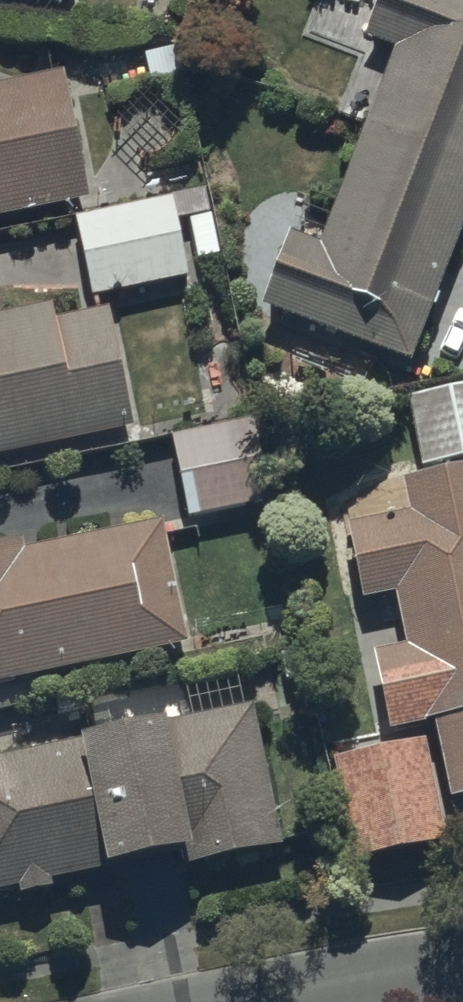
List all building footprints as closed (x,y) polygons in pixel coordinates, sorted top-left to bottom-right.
[(362,38),(395,51),(319,245),(288,233),(258,308),(402,365),(462,210),(462,0),(376,0),(362,38)] [(86,197),(57,70),(0,84),(0,217),(86,197)] [(196,193),(72,220),(89,300),(190,278),(178,222),(201,217),(196,193)] [(127,424),(98,316),(55,327),(51,311),(2,323),(0,317),(0,458),(127,424)] [(404,399),(417,466),(462,457),(462,387),(404,399)] [(247,417),(166,435),(184,518),(265,500),(247,417)] [(401,483),(409,514),(344,529),(361,602),(392,595),(404,648),(369,656),(386,734),(431,723),(449,802),(462,799),(462,469),(401,483)] [(0,541),(0,711),(38,702),(33,682),(184,647),(154,519),(25,549),(22,536),(0,541)] [(0,757),(0,891),(15,887),(17,896),(52,888),(51,883),(179,855),(182,870),(282,847),(251,714),(287,706),(279,667),(230,678),(227,668),(183,678),(191,714),(0,757)] [(422,744),(330,762),(349,861),(442,844),(422,744)]
